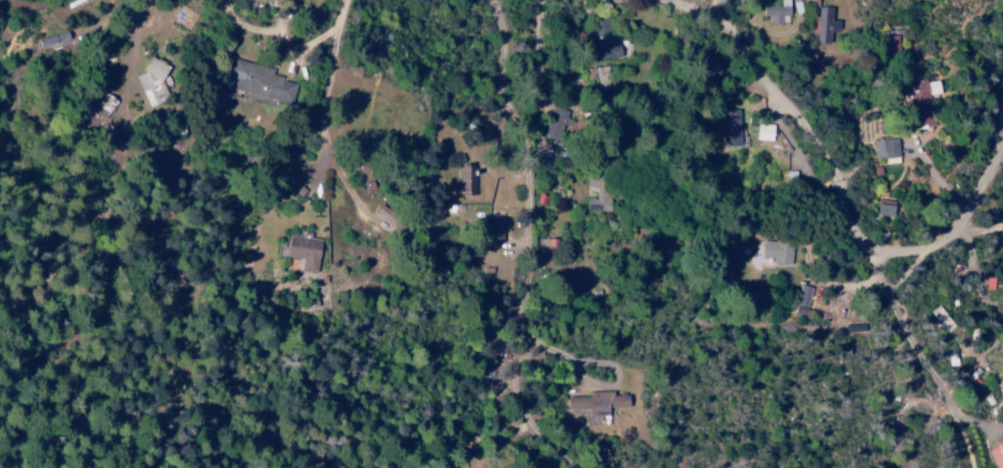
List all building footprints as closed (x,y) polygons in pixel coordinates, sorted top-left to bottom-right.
[(787,23),(786,0),(777,0),(778,6),(760,7),(760,16),(766,16),(766,23),(787,23)] [(837,21),(830,20),(830,8),(815,7),(814,43),(828,43),(828,31),(836,31),(837,21)] [(615,57),(608,18),(593,20),(595,33),(581,35),(584,50),(590,49),(592,62),(615,57)] [(36,49),(65,40),(63,30),(33,40),(36,49)] [(895,36),(884,36),(884,54),(895,54),(895,36)] [(164,72),(157,56),(138,65),(141,73),(133,76),(147,107),(168,98),(158,75),(164,72)] [(290,102),(294,82),(270,77),(271,68),(230,60),(225,90),(290,102)] [(905,84),(909,115),(914,114),(916,127),(931,125),(927,96),(937,94),(935,81),(924,82),(924,81),(905,84)] [(86,113),(101,123),(115,101),(99,91),(86,113)] [(543,138),(557,142),(566,111),(552,107),(543,138)] [(739,146),(737,109),(719,110),(721,146),(739,146)] [(771,141),(771,124),(755,124),(754,141),(771,141)] [(884,165),(898,163),(894,138),(872,141),(874,160),(883,159),(884,165)] [(461,166),(460,195),(474,195),(474,166),(461,166)] [(874,215),(890,217),(891,206),(875,204),(874,215)] [(500,220),(477,220),(477,242),(500,241),(500,220)] [(315,272),(317,240),(308,240),(308,236),(285,235),(283,258),(299,259),(298,271),(315,272)] [(791,239),(774,237),(773,242),(760,241),(759,257),(770,258),(769,263),(789,265),(791,239)] [(555,239),(537,238),(536,252),(555,252),(555,239)] [(810,288),(799,285),(794,303),(805,306),(810,288)] [(565,397),(566,409),(587,408),(587,415),(605,415),(605,408),(625,408),(624,395),(610,396),(610,392),(586,392),(587,397),(565,397)] [(986,447),(994,467),(1002,467),(1002,441),(986,447)]
